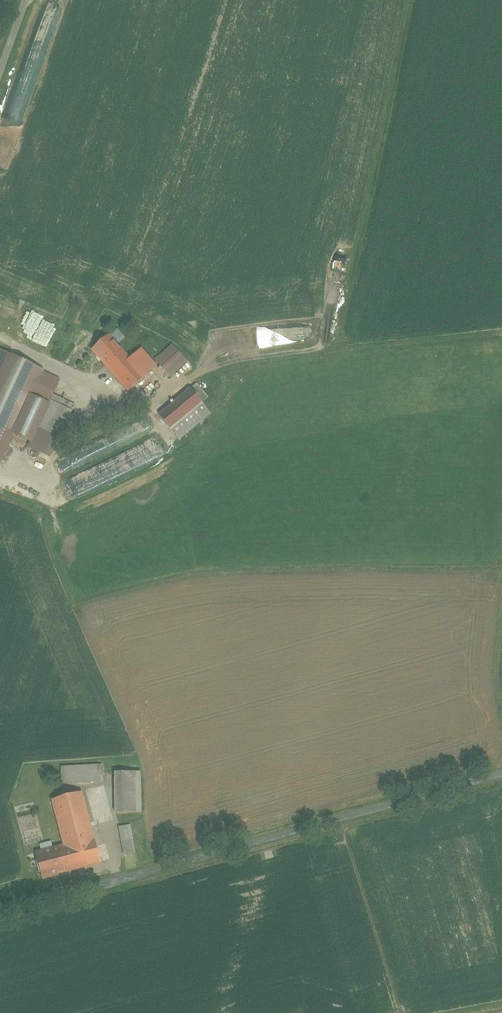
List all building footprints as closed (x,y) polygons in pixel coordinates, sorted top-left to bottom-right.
[(109,338),(90,355),(129,398),(160,370),(142,350),(129,361),(109,338)] [(172,343),(155,357),(171,377),(188,363),(172,343)] [(1,478),(14,448),(47,463),(72,409),(48,399),(58,376),(0,350),(0,477),(1,478)] [(192,393),(162,419),(173,432),(203,406),(192,393)] [(60,766),(60,786),(101,784),(101,765),(60,766)] [(115,774),(116,816),(140,815),(139,773),(115,774)] [(34,853),(41,882),(101,867),(83,793),(51,801),(63,846),(34,853)] [(118,828),(123,855),(137,852),(131,826),(118,828)]
